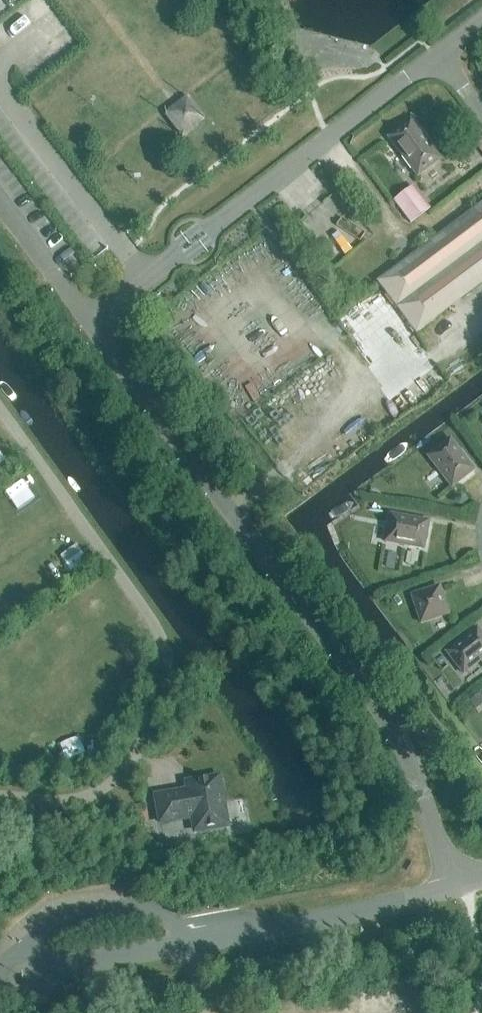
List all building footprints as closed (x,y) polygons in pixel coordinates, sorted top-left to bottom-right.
[(205,119),(188,97),(165,114),(182,136),(205,119)] [(411,120),(389,137),(418,176),(440,159),(411,120)] [(431,207),(414,185),(394,200),(411,223),(431,207)] [(409,324),(417,334),(436,319),(481,284),(481,204),(378,283),(409,324)] [(452,487),(474,470),(450,439),(428,456),(452,487)] [(424,548),(429,521),(390,514),(385,542),(424,548)] [(421,623),(449,613),(439,586),(412,595),(421,623)] [(481,659),(481,661),(481,633),(477,627),(446,651),(463,673),(481,659)] [(480,693),(468,701),(475,710),(481,705),(481,695),(480,693)] [(196,790),(156,796),(161,822),(193,817),(195,831),(227,826),(219,778),(195,782),(196,790)]
